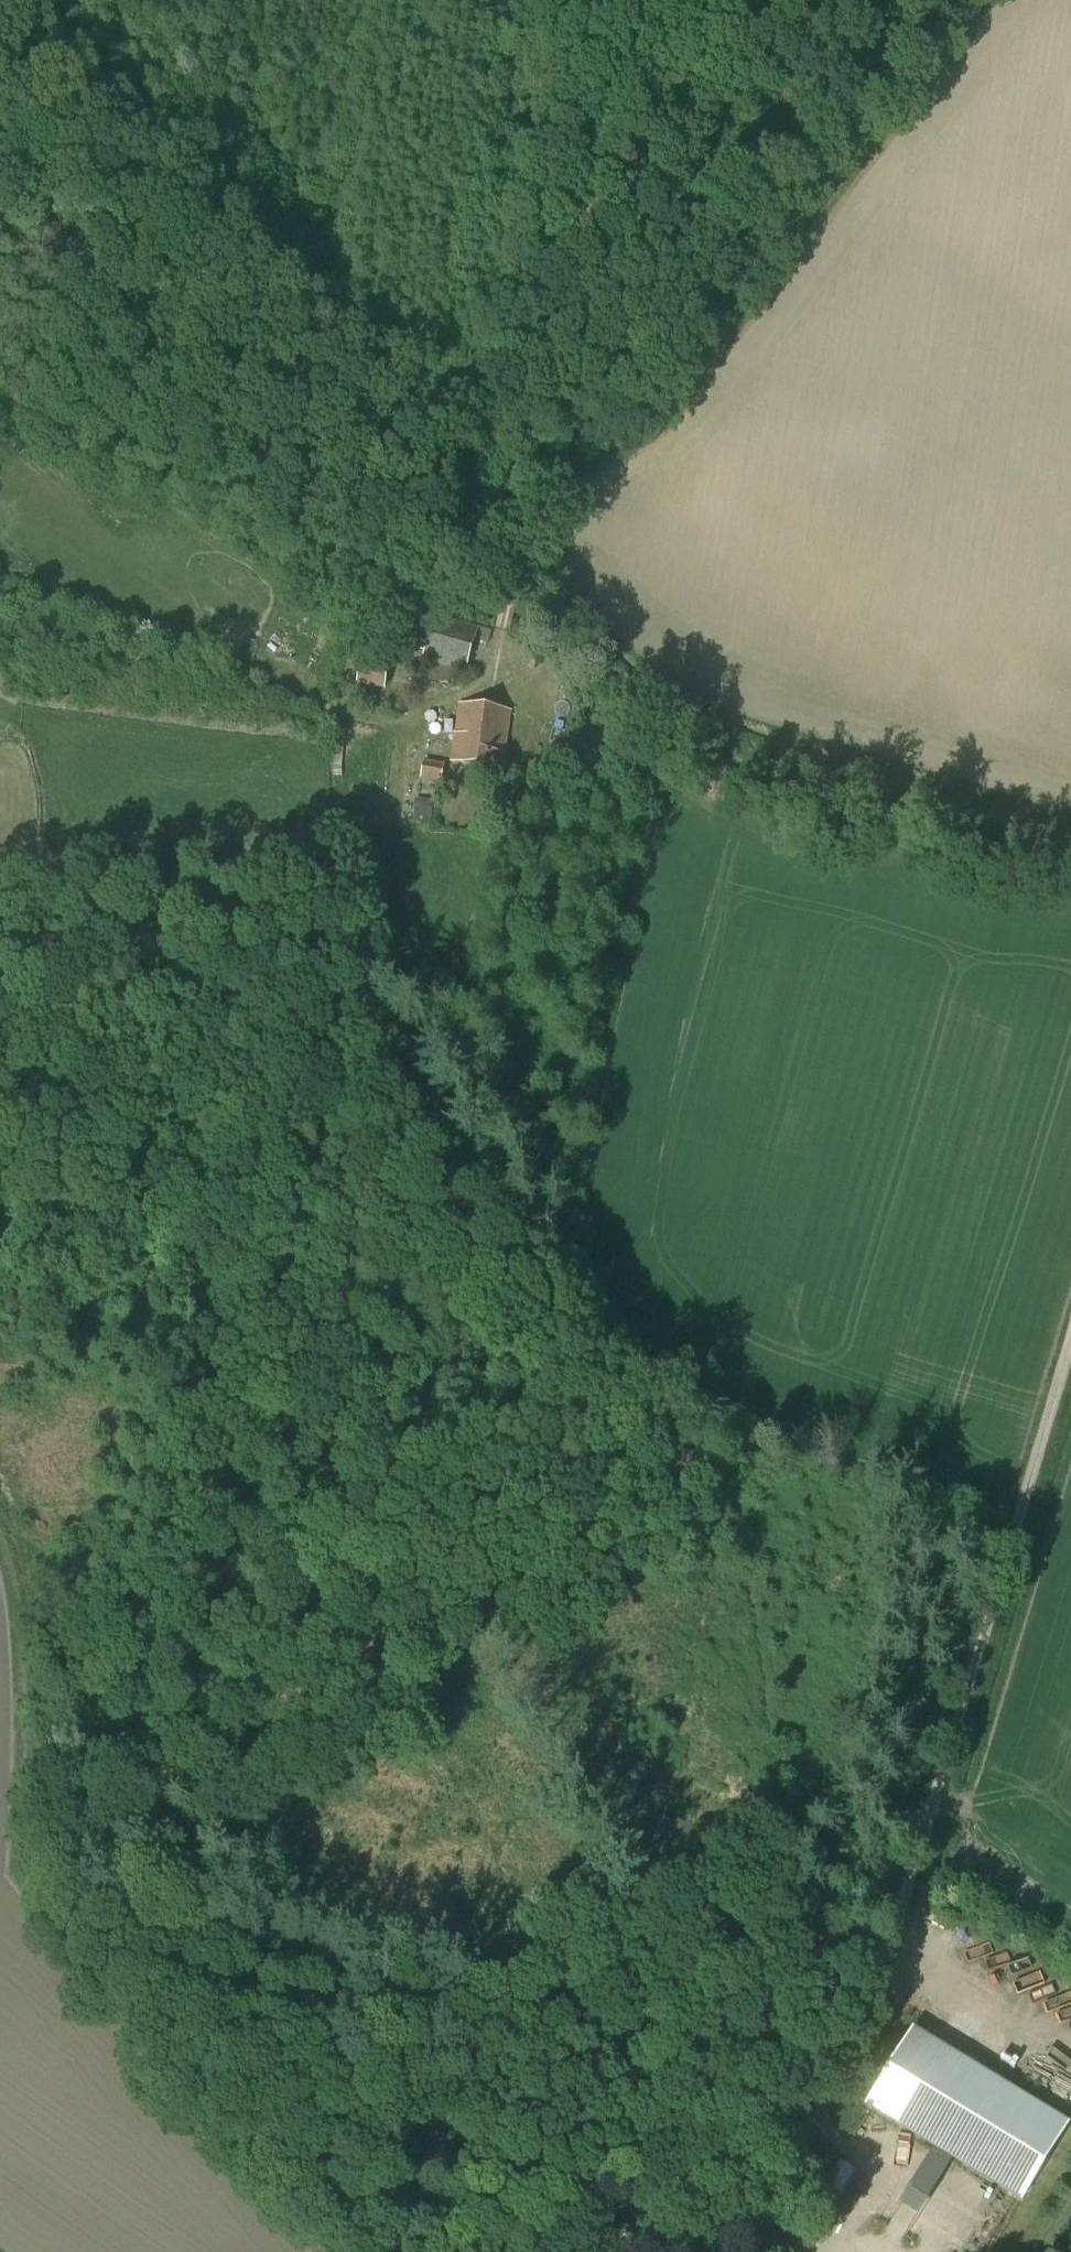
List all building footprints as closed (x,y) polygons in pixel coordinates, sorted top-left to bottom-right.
[(437,614),(422,661),(466,674),(482,628),(437,614)] [(391,663),(362,657),(356,685),(386,691),(391,663)] [(452,762),(503,769),(511,712),(460,705),(452,762)] [(421,779),(442,783),(445,764),(424,761),(421,779)] [(1031,1962),(1011,1966),(1008,1953),(980,1958),(986,1988),(1034,1979),(1031,1962)] [(1025,2200),(1070,2126),(1070,2124),(915,2027),(868,2103),(1025,2200)] [(930,2216),(952,2160),(932,2152),(923,2175),(908,2169),(902,2184),(913,2188),(906,2206),(930,2216)]
